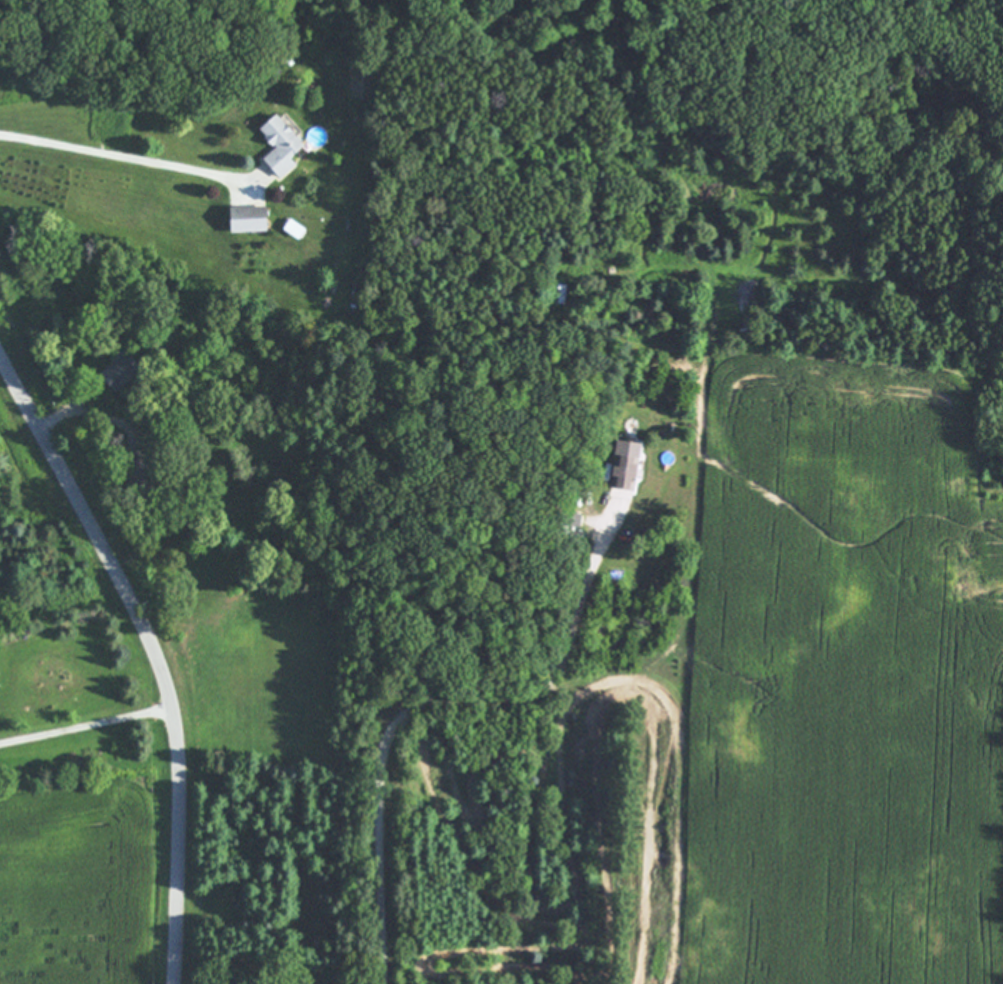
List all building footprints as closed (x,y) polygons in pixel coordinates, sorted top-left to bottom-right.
[(304,132),(283,110),(261,131),(277,148),(265,159),(282,178),(298,164),(292,159),(307,146),(299,136),(304,132)] [(232,232),(269,231),(268,206),(232,206),(232,232)] [(144,368),(126,349),(100,373),(118,392),(144,368)] [(640,484),(645,444),(618,440),(612,488),(634,490),(635,483),(640,484)]
